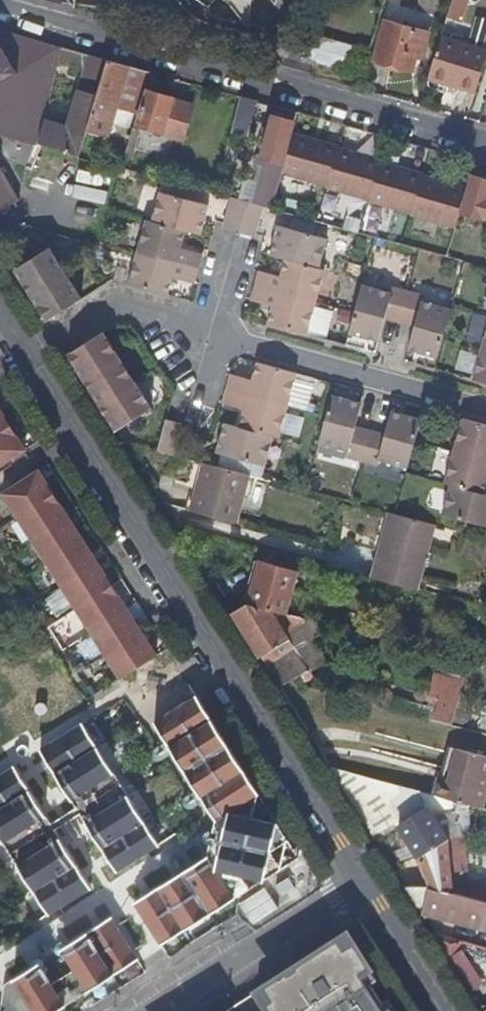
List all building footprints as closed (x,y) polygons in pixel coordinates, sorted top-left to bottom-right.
[(241,20),(256,0),(226,0),(241,20)] [(485,11),(485,0),(449,0),(444,18),(465,24),(470,6),(485,11)] [(376,58),(413,68),(417,57),(421,58),(429,31),(387,19),(376,58)] [(63,45),(37,38),(12,31),(0,28),(0,84),(4,85),(26,91),(46,97),(51,98),(63,45)] [(429,75),(477,89),(485,61),(485,47),(442,33),(429,75)] [(348,73),(357,49),(316,34),(307,58),(348,73)] [(115,119),(131,63),(110,57),(109,59),(107,65),(98,97),(96,104),(94,112),(115,119)] [(35,144),(46,97),(26,91),(4,85),(0,84),(0,134),(35,144)] [(175,95),(150,88),(139,123),(185,136),(195,103),(175,97),(175,95)] [(85,100),(96,104),(98,97),(86,94),(85,100)] [(260,108),(262,99),(241,94),(231,135),(246,139),(255,106),(260,108)] [(83,154),(94,112),(96,104),(85,100),(79,98),(72,122),(76,123),(72,140),(43,132),(40,143),(83,154)] [(268,206),(275,208),(277,198),(279,188),(287,161),(285,160),(296,119),(273,113),(262,154),(263,154),(262,160),(267,161),(259,195),(265,197),(263,204),(268,206)] [(143,128),(136,126),(127,156),(134,158),(143,128)] [(329,183),(339,147),(340,145),(295,133),(285,171),(329,183)] [(342,189),(352,150),(339,147),(329,183),(329,185),(342,189)] [(382,159),(352,150),(342,189),(372,198),(382,161),(382,159)] [(21,198),(0,160),(0,211),(21,198)] [(414,211),(424,175),(425,172),(382,161),(372,198),(372,199),(414,211)] [(463,211),(485,218),(485,178),(473,174),(463,211)] [(457,225),(467,186),(424,175),(414,211),(414,213),(457,225)] [(157,222),(190,231),(199,233),(203,218),(210,219),(214,205),(166,192),(157,222)] [(268,206),(263,204),(253,202),(244,233),(259,237),(268,206)] [(205,235),(210,219),(203,218),(199,233),(205,235)] [(142,251),(203,268),(207,254),(185,248),(190,231),(157,222),(150,220),(142,251)] [(282,254),(290,257),(322,266),(331,236),(282,223),(279,236),(286,238),(282,254)] [(286,238),(279,236),(275,252),(282,254),(286,238)] [(55,317),(84,299),(50,245),(20,265),(55,317)] [(133,284),(172,294),(177,277),(198,283),(203,268),(142,251),(133,284)] [(264,269),(260,284),(321,301),(330,268),(322,266),(290,257),(285,274),(264,269)] [(49,321),(55,317),(20,265),(14,269),(49,321)] [(277,304),(272,321),(312,332),(321,301),(260,284),(255,299),(277,304)] [(353,332),(370,336),(372,328),(384,332),(388,317),(404,321),(413,290),(397,286),(395,293),(366,286),(353,332)] [(428,295),(413,290),(404,321),(420,325),(416,340),(428,344),(425,352),(441,356),(454,309),(426,302),(428,295)] [(372,328),(370,336),(382,340),(384,332),(372,328)] [(154,408),(105,332),(74,352),(108,406),(123,428),(154,408)] [(414,348),(425,352),(428,344),(416,340),(414,348)] [(485,381),(485,346),(482,345),(473,377),(485,381)] [(70,355),(119,431),(123,428),(108,406),(74,352),(70,355)] [(232,387),(293,403),(302,371),(263,361),(258,378),(236,372),(232,387)] [(284,435),(293,403),(232,387),(228,401),(250,407),(246,423),(277,432),(284,435)] [(349,455),(365,460),(374,429),(358,425),(362,409),(350,406),(352,399),(336,395),(331,413),(323,441),(351,449),(349,455)] [(364,402),(352,399),(350,406),(362,409),(364,402)] [(26,448),(0,407),(0,464),(26,448)] [(406,421),(408,414),(396,411),(394,418),(406,421)] [(424,418),(408,414),(406,421),(394,418),(389,433),(374,429),(365,460),(381,464),(383,457),(410,466),(424,418)] [(454,448),(485,456),(485,422),(463,416),(454,448)] [(179,455),(187,428),(188,424),(171,419),(162,451),(179,455)] [(229,419),(225,435),(232,438),(237,421),(229,419)] [(269,462),(277,432),(246,423),(237,421),(232,438),(225,435),(221,449),(269,462)] [(454,448),(445,479),(452,481),(485,490),(485,487),(485,456),(454,448)] [(250,474),(205,462),(191,511),(236,523),(250,474)] [(39,469),(3,492),(18,515),(54,492),(39,469)] [(452,481),(444,511),(485,522),(485,491),(485,490),(452,481)] [(54,492),(18,515),(33,538),(69,515),(54,492)] [(383,549),(394,514),(388,512),(378,548),(383,549)] [(370,576),(417,589),(435,525),(394,514),(383,549),(378,548),(370,576)] [(69,515),(33,538),(47,561),(84,538),(69,515)] [(84,538),(47,561),(62,584),(98,561),(84,538)] [(98,561),(62,584),(77,608),(113,585),(98,561)] [(260,562),(248,604),(285,613),(298,572),(260,562)] [(77,608),(92,631),(128,608),(113,585),(77,608)] [(302,674),(306,681),(314,676),(283,631),(296,622),(291,615),(285,613),(248,604),(246,604),(233,612),(281,688),(302,674)] [(128,608),(92,631),(106,654),(143,631),(128,608)] [(106,654),(121,677),(157,654),(143,631),(106,654)] [(463,677),(434,670),(428,692),(439,695),(433,717),(452,721),(463,677)] [(218,822),(224,831),(222,846),(135,901),(163,942),(285,866),(291,842),(261,795),(198,694),(155,722),(218,822)] [(45,712),(46,711),(47,709),(47,707),(46,705),(45,703),(43,702),(41,702),(39,702),(37,703),(36,704),(35,706),(35,708),(35,710),(36,711),(37,713),(39,714),(41,714),(43,713),(45,712)] [(42,749),(118,869),(161,842),(84,722),(42,749)] [(28,752),(28,750),(28,748),(27,746),(25,745),(24,744),(22,744),(20,744),(18,745),(17,747),(16,749),(16,751),(17,753),(18,755),(20,756),(22,756),(24,756),(26,755),(27,753),(28,752)] [(482,807),(485,792),(485,756),(458,749),(450,780),(440,778),(436,795),(451,799),(482,807)] [(49,913),(93,885),(16,765),(0,775),(0,837),(49,913)] [(350,772),(340,779),(376,836),(426,804),(417,790),(350,772)] [(451,799),(436,795),(417,790),(426,804),(428,807),(401,825),(419,852),(432,884),(432,885),(455,890),(455,888),(472,892),(469,862),(473,861),(464,834),(448,837),(435,817),(455,810),(451,799)] [(395,856),(390,860),(396,869),(401,866),(395,856)] [(432,885),(432,884),(407,886),(425,914),(432,885)] [(432,885),(425,914),(485,929),(485,898),(481,897),(455,890),(432,885)] [(2,1009),(4,1010),(55,1010),(140,957),(140,956),(113,915),(94,927),(6,982),(2,1009)] [(331,1010),(332,1010),(395,1010),(397,1009),(390,998),(385,1002),(373,983),(378,979),(349,934),(258,991),(269,1007),(263,1010),(330,1010),(331,1010)]
